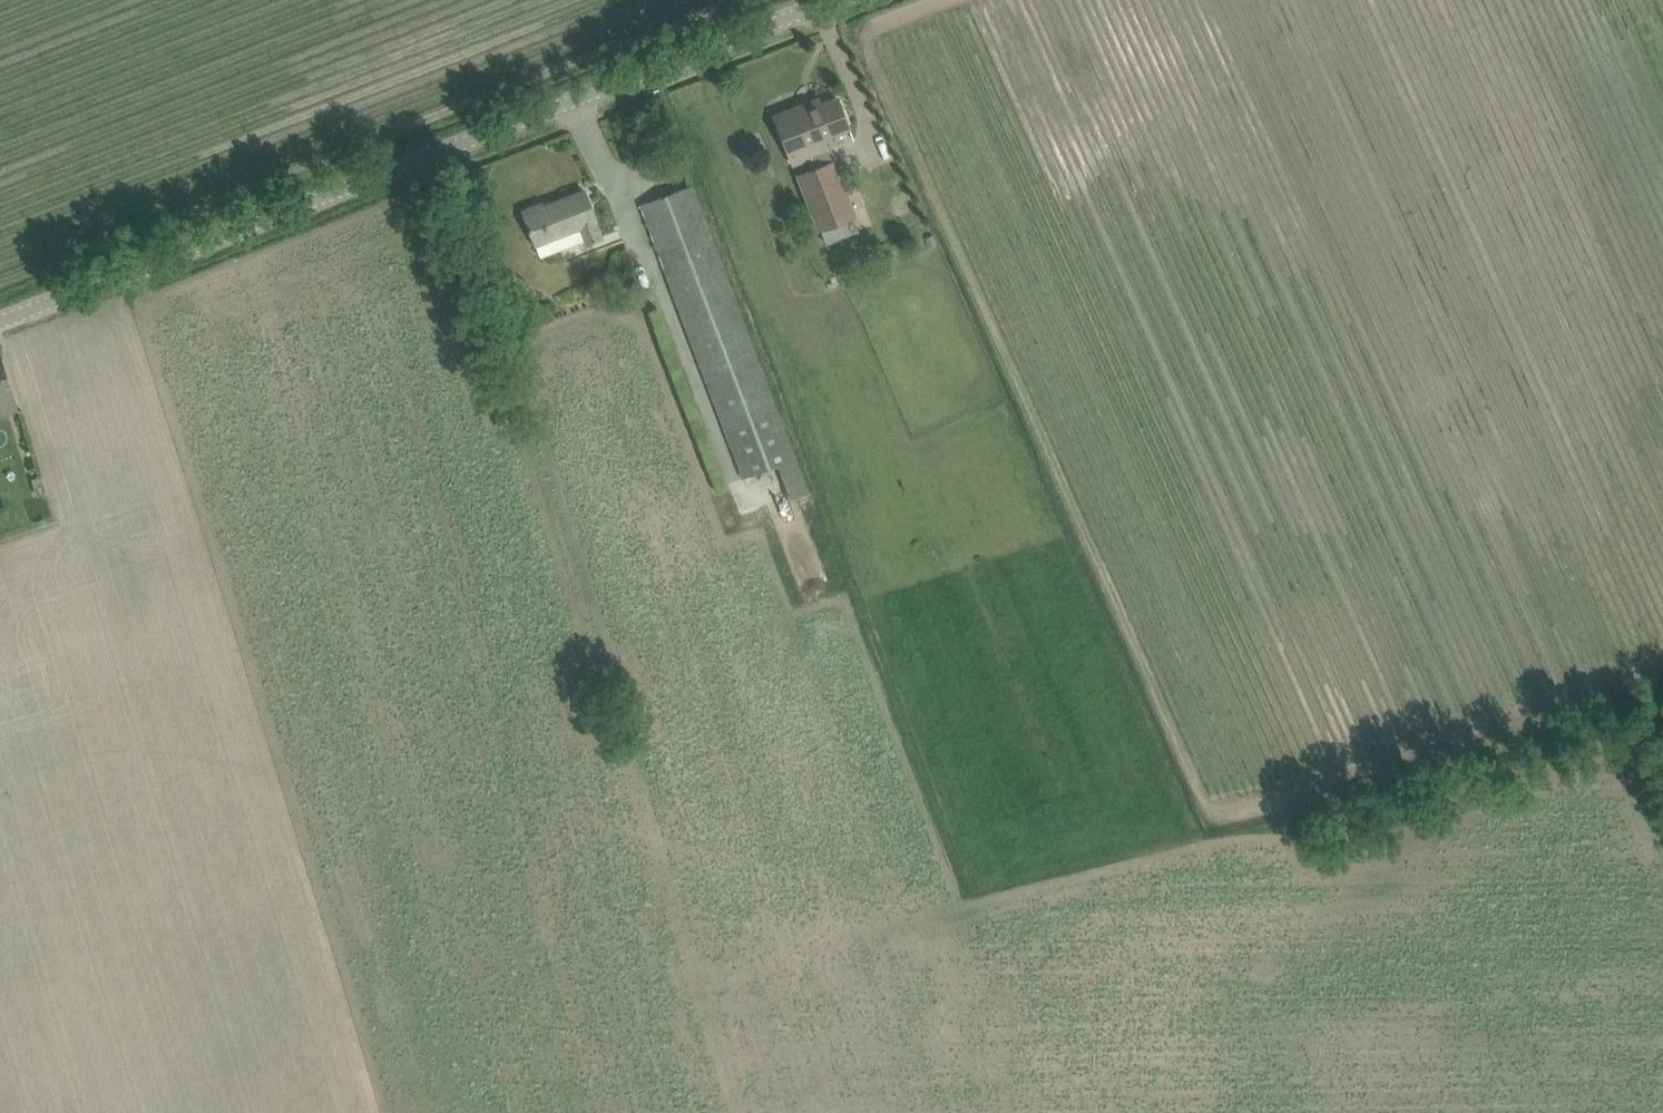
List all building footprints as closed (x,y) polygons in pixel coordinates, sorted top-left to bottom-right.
[(838,99),(821,105),(819,100),(775,117),(793,163),(809,156),(813,168),(796,174),(818,232),(858,216),(836,159),(833,160),(824,136),(849,126),(846,119),(838,99)] [(640,205),(744,478),(777,465),(791,501),(809,494),(691,185),(640,205)] [(523,210),(531,231),(536,244),(581,226),(587,244),(602,238),(595,221),(596,220),(585,191),(543,207),(541,203),(523,210)] [(934,235),(925,238),(929,247),(937,244),(934,235)] [(0,359),(0,395),(14,390),(3,358),(0,359)] [(742,475),(731,451),(718,456),(729,480),(742,475)]
